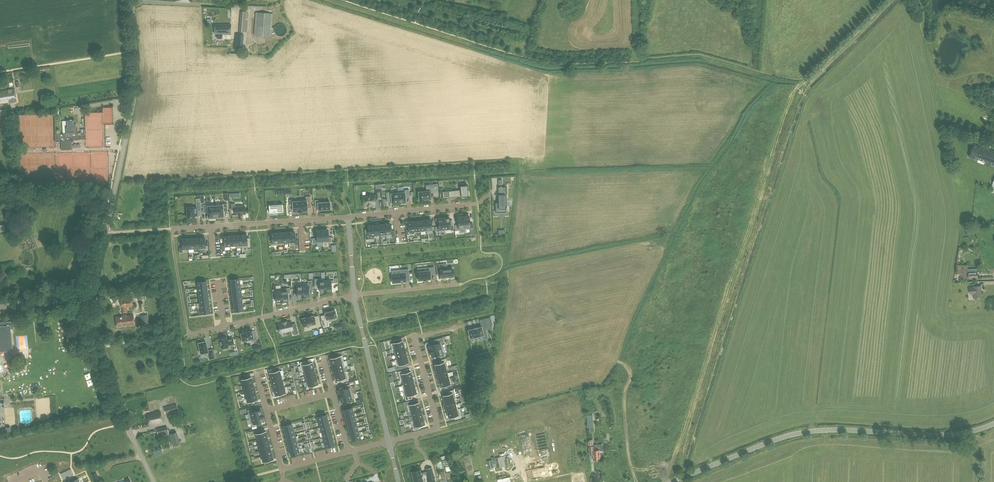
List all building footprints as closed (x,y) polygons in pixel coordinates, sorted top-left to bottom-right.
[(254,35),(271,36),(273,13),(255,12),(254,35)] [(274,29),(274,31),(275,32),(276,34),(277,35),(278,35),(280,36),(281,36),(283,35),(284,35),(285,33),(286,32),(286,31),(287,29),(286,28),(285,26),(284,25),(283,24),(282,23),(280,23),(279,24),(277,24),(276,25),(275,26),(274,28),(274,29)] [(215,24),(215,34),(217,34),(217,38),(221,38),(221,34),(230,34),(231,24),(222,24),(215,24)] [(231,49),(236,50),(240,50),(242,50),(243,34),(236,34),(235,45),(231,45),(231,49)] [(0,91),(0,103),(9,102),(9,103),(17,102),(15,89),(0,91)] [(67,126),(65,126),(66,133),(77,132),(77,128),(75,128),(74,118),(66,119),(67,126)] [(66,133),(58,133),(58,140),(61,140),(62,149),(72,149),(71,140),(78,139),(78,135),(78,132),(77,132),(66,133)] [(974,144),(970,157),(974,158),(974,159),(975,159),(975,158),(977,159),(977,160),(978,160),(979,158),(985,160),(984,162),(985,163),(985,162),(993,165),(993,166),(993,165),(993,152),(974,144)] [(460,190),(451,190),(452,197),(468,196),(466,183),(460,183),(460,190)] [(426,191),(418,192),(419,200),(424,200),(424,199),(431,198),(430,192),(438,192),(437,184),(426,185),(426,191)] [(376,194),(362,196),(363,205),(367,205),(372,205),(372,204),(375,204),(375,199),(377,198),(377,199),(381,198),(380,189),(376,190),(376,194)] [(409,189),(397,191),(399,202),(402,202),(402,203),(406,203),(405,198),(405,195),(409,195),(409,189)] [(397,191),(386,192),(387,199),(391,199),(392,204),(396,204),(396,203),(399,202),(397,191)] [(498,204),(495,204),(495,212),(506,212),(506,208),(507,208),(506,199),(505,199),(505,194),(498,194),(498,204)] [(306,198),(299,199),(300,211),(303,211),(307,210),(307,206),(311,206),(311,196),(306,196),(306,198)] [(196,207),(187,207),(187,219),(195,218),(194,216),(197,216),(197,211),(201,211),(200,198),(200,202),(196,203),(196,207)] [(293,199),(289,200),(290,205),(293,205),(293,211),(297,211),(300,211),(299,199),(299,200),(293,200),(293,199)] [(318,200),(315,200),(315,206),(318,206),(318,209),(318,210),(319,210),(323,209),(323,210),(325,209),(330,209),(330,207),(331,207),(331,203),(330,203),(330,202),(329,202),(318,202),(318,200)] [(227,203),(215,204),(216,216),(218,216),(218,217),(223,216),(223,211),(227,211),(227,203)] [(235,203),(231,203),(231,210),(235,210),(235,214),(238,214),(239,215),(242,215),(242,214),(245,214),(245,206),(242,206),(242,205),(235,206),(235,203)] [(272,205),(269,205),(269,207),(269,211),(273,211),(273,212),(282,212),(283,212),(283,207),(283,203),(272,204),(272,205)] [(215,204),(203,205),(203,213),(208,212),(208,217),(213,217),(213,216),(216,216),(215,204)] [(465,216),(463,216),(464,229),(470,229),(470,230),(473,230),(473,223),(470,223),(469,215),(468,216),(468,215),(466,215),(466,216),(465,216)] [(458,224),(455,225),(455,230),(458,229),(458,230),(464,229),(463,216),(461,216),(457,217),(458,224)] [(438,226),(435,227),(436,232),(439,231),(445,230),(443,218),(442,218),(438,219),(438,226)] [(445,218),(443,218),(445,230),(450,229),(451,230),(454,230),(453,225),(450,225),(449,218),(445,218)] [(409,230),(406,230),(406,235),(409,235),(409,234),(415,233),(414,221),(410,221),(408,222),(409,230)] [(324,229),(322,230),(323,243),(329,243),(329,242),(332,242),(331,237),(328,237),(328,229),(324,230),(324,229)] [(314,238),(312,238),(312,243),(314,243),(317,243),(317,242),(322,242),(323,243),(322,230),(320,230),(316,230),(317,238),(314,238)] [(292,232),(288,232),(289,243),(295,242),(295,245),(298,244),(298,239),(295,239),(294,232),(292,232)] [(244,235),(240,235),(241,247),(247,247),(250,247),(250,242),(247,243),(247,235),(244,235)] [(224,244),(221,244),(221,249),(224,249),(224,247),(230,247),(230,236),(226,236),(223,236),(224,244)] [(202,237),(198,238),(199,250),(205,249),(205,250),(208,250),(208,245),(205,245),(205,238),(202,238),(202,237)] [(182,247),(179,247),(180,252),(182,252),(182,250),(188,249),(188,238),(184,239),(182,239),(182,247)] [(443,264),(437,264),(437,271),(440,271),(441,277),(453,276),(453,268),(447,269),(447,267),(443,267),(443,264)] [(428,271),(417,272),(418,280),(423,279),(423,280),(427,280),(427,279),(430,279),(430,273),(435,273),(434,267),(428,268),(428,271)] [(967,268),(957,268),(957,274),(961,274),(961,278),(967,278),(967,268)] [(401,273),(392,274),(392,283),(406,282),(405,275),(409,275),(408,269),(401,270),(401,273)] [(968,278),(977,278),(977,272),(976,269),(968,269),(969,272),(968,272),(968,278)] [(319,279),(316,279),(316,284),(319,284),(320,291),(320,292),(323,292),(323,291),(324,291),(326,291),(325,278),(319,278),(319,279)] [(325,278),(326,291),(327,291),(331,291),(331,283),(334,283),(334,280),(331,280),(325,280),(325,278)] [(307,283),(302,283),(303,297),(305,296),(309,296),(308,288),(312,288),(312,280),(307,281),(307,283)] [(296,284),(293,284),(294,289),(297,289),(297,297),(298,297),(300,297),(301,297),(303,297),(302,283),(296,284)] [(974,297),(974,300),(975,301),(976,301),(977,301),(979,300),(979,299),(979,297),(981,297),(980,290),(981,290),(981,286),(973,286),(973,287),(970,287),(970,294),(974,294),(974,297)] [(275,289),(272,289),(272,294),(275,294),(276,302),(279,302),(279,301),(280,301),(280,302),(282,302),(281,288),(275,289)] [(287,288),(281,288),(282,302),(284,301),(288,301),(287,293),(290,293),(290,288),(287,288)] [(131,297),(120,299),(122,308),(122,313),(126,312),(125,307),(132,306),(131,297)] [(326,319),(323,320),(324,326),(328,325),(327,322),(329,322),(328,319),(336,317),(337,317),(337,316),(336,317),(335,311),(335,310),(331,311),(328,312),(325,313),(325,312),(325,313),(326,319)] [(147,311),(140,312),(142,324),(149,323),(147,311)] [(133,315),(115,317),(116,327),(134,324),(133,315)] [(306,317),(302,318),(304,326),(311,324),(312,328),(321,326),(319,318),(314,319),(314,316),(310,316),(306,317)] [(490,317),(484,318),(487,330),(492,328),(491,325),(492,325),(490,317)] [(13,350),(11,329),(13,329),(13,320),(0,321),(0,325),(0,351),(13,350)] [(282,323),(278,324),(280,332),(292,330),(294,335),(298,334),(296,326),(292,327),(291,321),(286,322),(286,321),(282,322),(282,323)] [(474,329),(468,330),(470,338),(476,337),(476,338),(483,336),(483,333),(486,332),(485,326),(477,328),(477,327),(474,328),(474,329)] [(247,332),(241,333),(242,338),(241,338),(242,342),(246,341),(246,340),(252,339),(252,341),(257,340),(256,333),(252,334),(251,330),(247,331),(247,332)] [(226,336),(219,338),(222,348),(228,347),(228,345),(234,344),(232,338),(229,339),(227,340),(226,336)] [(436,343),(429,345),(430,349),(430,351),(443,347),(442,342),(443,341),(442,337),(435,339),(436,340),(436,343)] [(402,340),(391,344),(392,349),(404,346),(402,340)] [(205,341),(198,343),(201,354),(205,352),(206,357),(209,356),(209,359),(215,358),(213,349),(208,350),(205,341)] [(443,347),(430,351),(431,353),(430,354),(431,356),(432,356),(432,357),(439,355),(440,357),(445,356),(444,353),(443,353),(442,348),(443,348),(443,347)] [(342,355),(330,358),(332,364),(341,362),(343,361),(342,355)] [(396,365),(395,366),(396,370),(404,367),(403,364),(408,362),(407,357),(396,359),(395,360),(396,365)] [(440,363),(435,365),(436,370),(448,367),(445,359),(439,360),(440,363)] [(306,361),(300,362),(302,371),(313,368),(312,362),(307,364),(306,361)] [(341,362),(332,364),(333,369),(345,366),(343,361),(341,362)] [(345,366),(333,369),(335,375),(344,372),(346,371),(344,372),(342,367),(345,366)] [(448,367),(436,370),(438,375),(448,373),(447,373),(445,368),(448,367)] [(279,370),(269,373),(271,378),(281,376),(279,370)] [(404,370),(398,371),(400,380),(412,377),(410,371),(405,373),(404,370)] [(344,372),(335,375),(336,380),(341,379),(342,382),(348,380),(346,371),(344,372)] [(281,376),(271,378),(272,384),(282,381),(281,376)] [(251,377),(241,379),(243,385),(253,383),(251,377)] [(412,377),(400,380),(402,380),(403,385),(402,385),(413,382),(412,377)] [(316,378),(306,381),(307,387),(318,384),(316,378)] [(449,378),(439,381),(440,386),(451,384),(449,378)] [(282,381),(272,384),(274,389),(284,387),(282,381)] [(413,382),(402,385),(403,391),(415,387),(413,382)] [(253,383),(243,385),(244,391),(254,388),(253,383)] [(346,388),(338,390),(339,394),(339,396),(352,393),(351,387),(350,384),(345,385),(346,388)] [(284,387),(274,389),(275,395),(285,393),(284,387)] [(415,387),(403,391),(406,400),(412,398),(411,395),(416,393),(416,392),(417,392),(416,388),(415,389),(415,387)] [(254,388),(244,391),(246,396),(256,394),(254,388)] [(448,394),(443,396),(444,401),(456,398),(454,390),(447,391),(448,394)] [(352,393),(339,396),(340,398),(341,402),(354,398),(352,393)] [(256,394),(246,396),(247,402),(257,399),(256,394)] [(456,398),(444,401),(446,407),(456,404),(455,404),(454,399),(456,398)] [(409,401),(403,402),(404,406),(407,405),(409,411),(420,408),(419,402),(410,404),(409,401)] [(177,404),(164,407),(165,413),(178,410),(177,404)] [(252,409),(247,410),(248,413),(248,414),(249,418),(249,419),(262,415),(262,413),(261,413),(260,410),(253,411),(252,409)] [(447,413),(448,417),(448,416),(449,417),(454,416),(455,419),(461,417),(459,409),(447,412),(447,413)] [(147,414),(149,425),(162,422),(160,411),(147,414)] [(421,413),(411,416),(412,421),(411,421),(423,418),(421,413)] [(262,415),(249,419),(251,424),(252,427),(257,426),(256,423),(260,422),(263,421),(262,417),(263,417),(262,415)] [(423,418),(411,421),(414,430),(420,428),(419,425),(424,424),(423,418)] [(167,427),(157,429),(158,436),(169,434),(167,427)] [(266,431),(256,434),(257,439),(267,437),(266,431)] [(176,432),(169,434),(173,446),(180,444),(176,432)] [(267,437),(257,439),(259,445),(268,442),(267,437)] [(593,439),(588,440),(589,454),(593,454),(594,459),(600,459),(600,451),(602,450),(602,444),(593,445),(593,439)] [(268,442),(259,445),(260,450),(270,448),(268,442)] [(270,448),(260,450),(262,456),(271,453),(270,448)] [(528,464),(524,450),(515,452),(519,466),(528,464)] [(271,453),(262,456),(263,462),(273,459),(271,453)] [(487,461),(489,468),(494,467),(493,464),(496,463),(497,468),(509,465),(507,458),(505,459),(505,456),(495,458),(495,457),(492,457),(492,460),(487,461)] [(542,475),(540,468),(532,470),(534,477),(542,475)] [(411,472),(413,481),(419,481),(418,480),(423,479),(422,474),(426,473),(429,481),(431,481),(435,481),(433,472),(428,473),(428,471),(421,473),(420,469),(411,472)]
